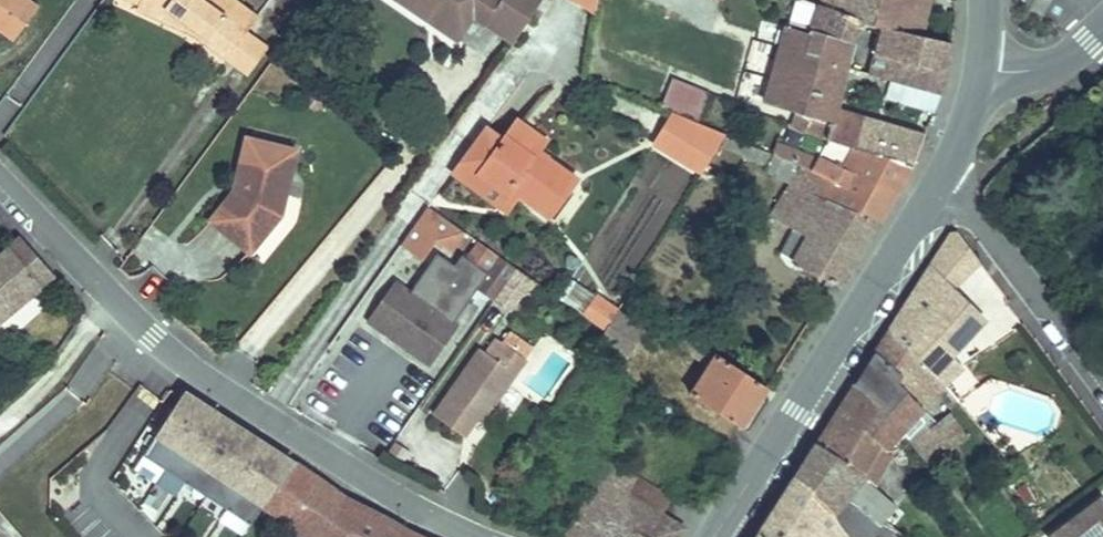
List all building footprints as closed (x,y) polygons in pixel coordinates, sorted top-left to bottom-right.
[(8,40),(34,7),(24,0),(0,0),(0,34),(8,40)] [(216,63),(237,35),(197,5),(201,0),(109,0),(107,4),(128,11),(126,18),(180,36),(216,63)] [(197,5),(237,35),(248,21),(219,0),(201,0),(197,5)] [(415,1),(410,8),(446,31),(462,7),(508,36),(534,0),(413,0),(415,1)] [(596,12),(598,0),(579,0),(596,12)] [(628,6),(649,14),(654,0),(630,0),(628,6)] [(837,304),(859,268),(875,240),(911,176),(925,150),(859,130),(839,124),(852,77),(896,90),(890,110),(937,124),(944,107),(949,79),(955,49),(955,47),(923,41),(933,0),(804,0),(793,33),(784,58),(764,115),(790,128),(835,138),(829,153),(809,141),(805,143),(798,138),(796,142),(788,140),(778,166),(789,172),(784,183),(792,188),(814,202),(795,236),(791,242),(806,251),(791,276),(837,304)] [(237,35),(216,63),(238,78),(259,52),(237,35)] [(766,96),(774,44),(753,41),(745,92),(766,96)] [(662,107),(699,121),(709,93),(672,79),(662,107)] [(1088,110),(1102,129),(1102,96),(1088,110)] [(731,145),(681,123),(663,154),(710,184),(731,145)] [(474,127),(452,160),(500,192),(503,188),(513,195),(539,213),(565,175),(525,147),(523,151),(495,132),(491,137),(474,127)] [(279,146),(230,136),(221,182),(229,184),(228,192),(198,220),(239,250),(268,211),(279,146)] [(500,192),(452,160),(443,172),(501,212),(513,195),(503,188),(500,192)] [(229,184),(221,182),(220,190),(228,192),(229,184)] [(814,202),(792,188),(773,224),(795,236),(814,202)] [(0,255),(0,332),(60,280),(19,237),(0,255)] [(833,517),(834,518),(835,518),(843,507),(855,507),(889,449),(879,441),(897,423),(934,451),(944,445),(952,455),(967,444),(947,416),(930,426),(914,404),(941,378),(936,373),(954,351),(985,314),(950,285),(954,281),(974,253),(953,238),(937,260),(930,270),(888,329),(848,387),(835,408),(810,448),(789,481),(759,528),(754,536),(820,536),(833,517)] [(508,269),(492,258),(470,287),(485,299),(500,310),(509,298),(515,303),(530,284),(508,269)] [(701,260),(695,270),(706,277),(712,267),(701,260)] [(387,278),(358,317),(418,361),(447,322),(387,278)] [(644,337),(617,318),(597,345),(623,365),(644,337)] [(478,410),(518,358),(504,348),(511,338),(501,330),(494,340),(490,337),(478,353),(470,348),(420,413),(451,436),(465,416),(473,406),(478,410)] [(761,400),(674,336),(666,348),(702,374),(681,401),(732,439),(761,400)] [(525,349),(511,338),(504,348),(518,358),(525,349)] [(954,351),(936,373),(941,378),(946,383),(964,366),(954,351)] [(181,391),(133,452),(209,506),(229,480),(249,493),(278,453),(181,391)] [(473,406),(465,416),(471,420),(478,410),(473,406)] [(278,453),(249,493),(310,531),(342,490),(278,453)] [(609,460),(556,536),(671,536),(676,530),(651,512),(615,488),(627,472),(609,460)] [(627,472),(615,488),(651,512),(662,495),(627,472)] [(342,490),(310,531),(322,536),(342,536),(366,504),(342,490)] [(1059,532),(1062,536),(1102,536),(1102,502),(1059,532)] [(366,504),(342,536),(411,536),(414,532),(366,504)]
